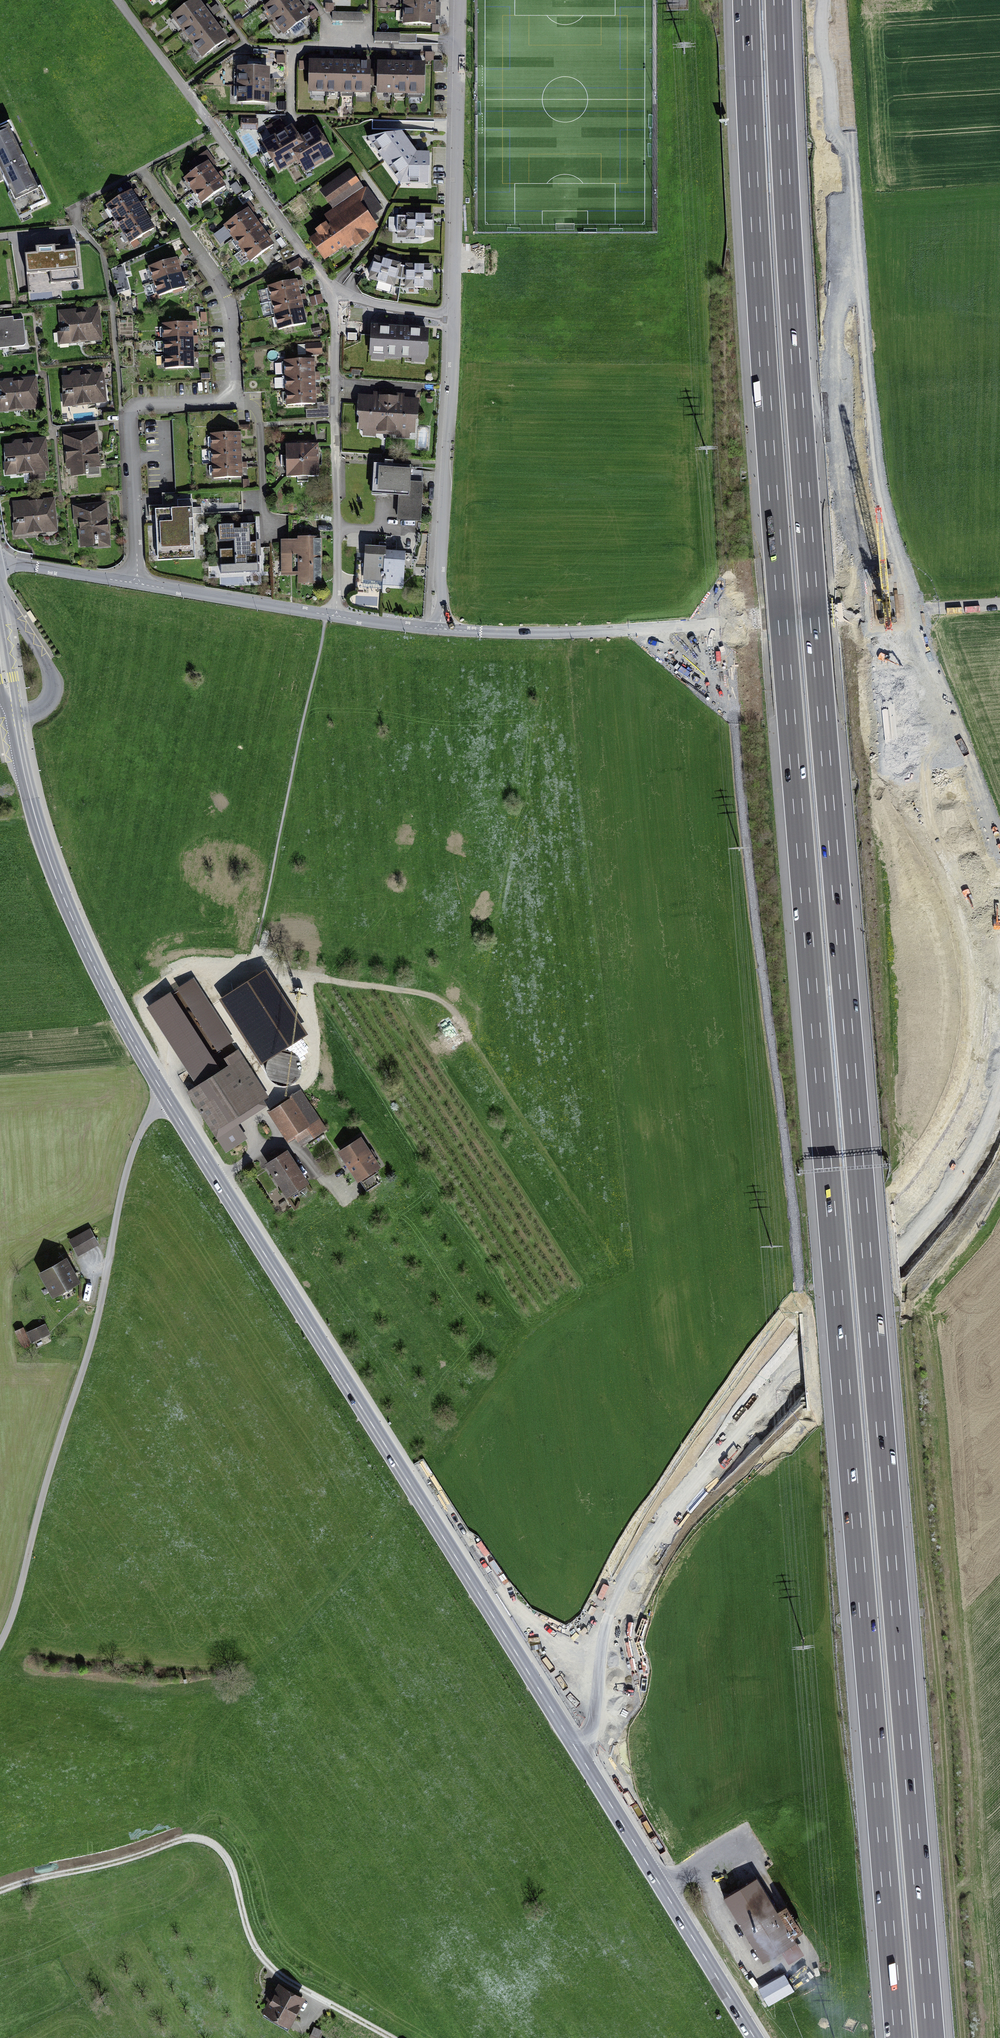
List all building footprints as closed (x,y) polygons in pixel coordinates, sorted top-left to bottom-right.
[(285,37),(312,18),(299,0),(259,0),(285,37)] [(407,24),(441,25),(442,0),(408,0),(407,24)] [(203,3),(178,19),(205,59),(230,42),(203,3)] [(333,21),(363,21),(363,13),(333,12),(333,21)] [(375,66),(317,64),(316,94),(374,96),(375,66)] [(434,67),(386,66),(385,95),(433,96),(434,67)] [(275,71),(241,70),(240,105),(274,106),(275,71)] [(0,123),(0,172),(22,218),(50,204),(10,119),(0,123)] [(297,125),(264,147),(283,176),(304,163),(311,174),(339,156),(323,131),(308,141),(297,125)] [(431,184),(431,152),(410,152),(409,135),(383,135),(383,175),(398,175),(398,184),(431,184)] [(208,164),(185,180),(202,203),(224,188),(208,164)] [(336,225),(314,241),(327,259),(374,226),(351,194),(359,188),(350,176),(325,193),(338,212),(330,217),(336,225)] [(136,193),(110,210),(133,246),(159,230),(136,193)] [(248,210),(225,226),(248,259),(271,243),(248,210)] [(432,216),(398,216),(398,238),(432,238),(432,216)] [(36,258),(25,258),(29,303),(64,299),(63,291),(82,290),(76,253),(55,255),(54,248),(35,250),(36,258)] [(403,266),(377,258),(370,279),(401,286),(403,266)] [(181,261),(154,268),(161,297),(189,290),(181,261)] [(431,268),(404,266),(402,287),(431,288),(431,268)] [(296,281),(269,288),(280,329),(307,323),(296,281)] [(98,311),(56,314),(59,346),(101,342),(98,311)] [(28,347),(26,321),(18,322),(17,317),(0,319),(0,350),(28,347)] [(197,325),(167,326),(169,367),(199,366),(197,325)] [(434,331),(376,328),(375,357),(433,359),(434,331)] [(307,353),(323,353),(322,343),(306,344),(307,353)] [(312,361),(282,362),(284,405),(314,404),(312,361)] [(103,376),(65,379),(67,408),(105,406),(103,376)] [(0,380),(0,412),(39,409),(37,378),(0,380)] [(422,399),(364,395),(361,434),(419,438),(422,399)] [(244,435),(214,436),(215,480),(246,479),(244,435)] [(100,436),(66,437),(68,476),(102,475),(100,436)] [(11,440),(6,448),(6,476),(49,475),(46,439),(11,440)] [(320,445),(289,446),(290,476),(321,474),(320,445)] [(429,472),(382,468),(380,494),(402,496),(401,523),(426,525),(429,472)] [(163,495),(164,509),(177,508),(176,494),(163,495)] [(15,504),(11,509),(13,536),(57,531),(55,501),(15,504)] [(104,507),(77,508),(79,542),(106,540),(104,507)] [(157,520),(159,557),(195,556),(193,514),(202,514),(202,507),(170,509),(170,520),(157,520)] [(254,530),(221,532),(222,554),(236,553),(237,570),(256,569),(254,530)] [(304,542),(284,543),(284,576),(302,576),(303,586),(326,585),(325,537),(304,538),(304,542)] [(409,554),(367,551),(365,581),(408,584),(409,554)] [(207,1056),(187,1068),(197,1083),(191,1087),(222,1137),(273,1104),(226,1032),(202,1048),(207,1056)] [(296,1086),(303,1058),(272,1050),(265,1078),(296,1086)] [(304,1099),(274,1117),(292,1145),(314,1132),(319,1139),(326,1134),(304,1099)] [(368,1140),(345,1156),(364,1185),(387,1170),(368,1140)] [(294,1155),(274,1168),(294,1200),(314,1187),(294,1155)] [(89,1229),(71,1239),(78,1254),(97,1244),(89,1229)] [(67,1255),(38,1271),(53,1298),(82,1282),(67,1255)] [(47,1326),(29,1333),(34,1343),(51,1336),(47,1326)] [(25,1330),(17,1333),(22,1348),(30,1345),(25,1330)] [(761,1881),(729,1902),(769,1964),(801,1943),(761,1881)] [(265,2009),(290,2024),(305,1997),(280,1983),(265,2009)]
